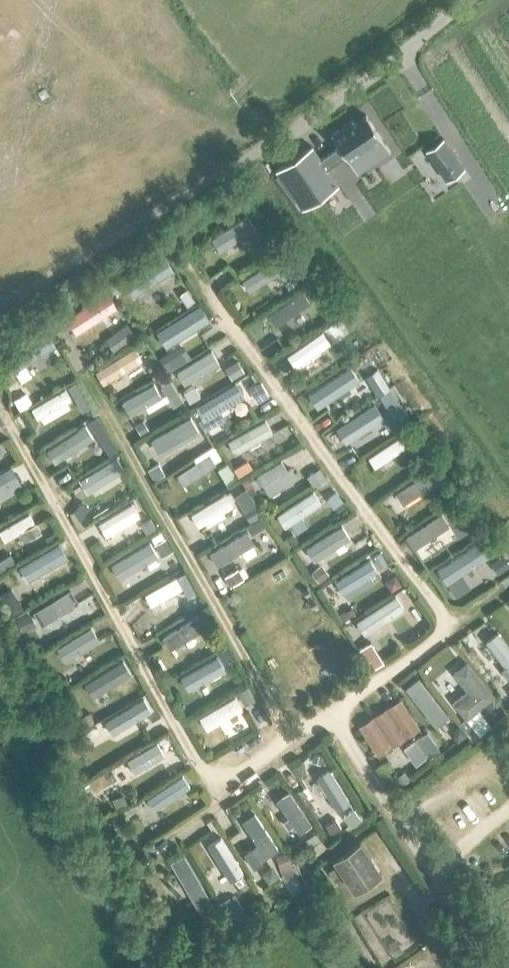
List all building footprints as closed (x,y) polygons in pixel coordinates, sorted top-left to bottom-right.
[(339,144),(319,158),(326,168),(346,154),(358,172),(390,150),(365,114),(354,122),(351,118),(331,132),(339,144)] [(442,137),(424,150),(434,165),(452,152),(442,137)] [(276,170),(302,208),(337,184),(326,168),(319,158),(312,147),(276,170)] [(256,206),(248,211),(254,221),(262,216),(256,206)] [(250,220),(219,240),(226,251),(257,231),(250,220)] [(164,253),(124,279),(135,295),(175,269),(164,253)] [(275,262),(249,278),(255,288),(269,280),(272,284),(278,281),(275,276),(281,272),(275,262)] [(301,268),(289,274),(295,285),(306,278),(301,268)] [(310,284),(303,289),(308,295),(314,290),(310,284)] [(187,289),(180,294),(187,305),(194,300),(187,289)] [(302,290),(266,315),(273,324),(309,300),(302,290)] [(107,292),(67,318),(76,333),(117,306),(107,292)] [(192,307),(153,330),(162,344),(188,328),(191,332),(196,329),(194,325),(201,321),(192,307)] [(340,317),(324,328),(333,341),(349,330),(340,317)] [(55,321),(48,325),(52,333),(60,329),(55,321)] [(127,321),(106,336),(114,348),(136,333),(127,321)] [(322,330),(287,354),(295,365),(330,341),(328,339),(322,330)] [(44,331),(1,359),(11,374),(53,346),(44,331)] [(133,346),(95,370),(103,383),(142,359),(133,346)] [(210,349),(177,369),(184,380),(205,367),(208,372),(216,367),(213,362),(217,360),(210,349)] [(181,350),(162,362),(167,371),(186,360),(181,350)] [(366,353),(356,359),(361,367),(371,361),(366,353)] [(237,358),(226,365),(232,376),(244,369),(237,358)] [(377,368),(366,374),(379,394),(389,387),(377,368)] [(347,369),(318,387),(325,398),(342,388),(344,392),(352,386),(350,382),(354,380),(347,369)] [(298,375),(289,383),(296,391),(305,384),(298,375)] [(260,380),(249,386),(257,401),(268,394),(260,380)] [(75,381),(67,386),(75,398),(83,394),(82,392),(75,381)] [(237,383),(196,406),(205,420),(210,417),(213,423),(224,416),(221,411),(245,397),(237,383)] [(192,386),(183,391),(190,402),(200,395),(195,387),(192,386)] [(393,389),(386,394),(390,401),(397,397),(393,389)] [(63,390),(30,409),(36,420),(38,419),(41,424),(69,408),(66,403),(70,401),(63,390)] [(26,391),(14,398),(20,408),(32,401),(26,391)] [(149,391),(127,404),(134,415),(142,410),(144,415),(152,410),(150,406),(156,402),(149,391)] [(385,392),(377,397),(383,406),(390,401),(386,394),(385,392)] [(96,415),(87,420),(94,432),(103,427),(96,415)] [(142,418),(134,423),(140,433),(149,428),(142,418)] [(183,418),(147,438),(153,449),(178,435),(182,442),(192,436),(188,429),(189,428),(183,418)] [(264,418),(227,439),(235,453),(248,446),(250,449),(259,444),(257,440),(272,432),(264,418)] [(85,424),(52,445),(59,456),(92,435),(85,424)] [(400,435),(367,456),(374,466),(406,445),(400,435)] [(110,438),(101,443),(108,455),(117,449),(110,438)] [(208,451),(176,473),(183,483),(215,462),(208,451)] [(115,456),(79,478),(87,491),(123,469),(115,456)] [(247,460),(233,468),(239,477),(252,469),(247,460)] [(158,462),(147,468),(153,479),(164,472),(158,462)] [(227,463),(217,469),(227,485),(237,479),(227,463)] [(436,464),(428,469),(433,477),(441,472),(436,464)] [(291,466),(262,483),(269,496),(298,479),(291,466)] [(318,466),(306,474),(313,484),(325,476),(318,466)] [(428,469),(395,491),(402,503),(436,481),(433,477),(428,469)] [(169,480),(160,480),(160,488),(169,488),(169,480)] [(313,489),(277,513),(285,526),(290,523),(296,531),(307,523),(302,515),(321,502),(313,489)] [(225,491),(190,512),(198,525),(233,504),(231,501),(234,498),(230,492),(226,494),(225,491)] [(337,491),(327,497),(334,506),(335,506),(338,511),(346,506),(337,491)] [(465,497),(457,509),(467,515),(475,504),(465,497)] [(82,499),(72,512),(77,521),(81,518),(90,504),(82,499)] [(131,501),(98,521),(106,535),(139,515),(131,501)] [(256,503),(244,510),(251,520),(262,514),(256,503)] [(0,528),(0,533),(4,540),(23,528),(34,522),(28,511),(0,528)] [(441,512),(405,535),(413,548),(449,524),(441,512)] [(150,516),(141,522),(146,531),(156,526),(150,516)] [(262,516),(248,525),(252,533),(267,524),(262,516)] [(34,522),(23,528),(29,537),(40,531),(34,522)] [(342,524),(306,546),(314,560),(350,537),(342,524)] [(246,529),(209,551),(216,564),(254,542),(246,529)] [(290,535),(283,539),(288,547),(295,543),(290,535)] [(165,536),(152,543),(159,555),(172,547),(165,536)] [(149,540),(110,563),(119,578),(157,555),(149,540)] [(436,567),(446,583),(489,555),(479,540),(436,567)] [(59,542),(18,565),(26,578),(66,555),(59,542)] [(380,551),(373,555),(378,565),(386,561),(380,551)] [(492,560),(500,571),(508,565),(508,561),(503,552),(492,560)] [(0,559),(0,572),(15,562),(9,553),(0,559)] [(370,558),(335,580),(341,591),(377,570),(370,558)] [(322,563),(312,571),(319,580),(329,572),(322,563)] [(237,567),(225,574),(231,584),(243,577),(237,567)] [(395,574),(385,580),(391,590),(402,584),(395,574)] [(175,575),(144,593),(151,605),(172,594),(174,599),(179,596),(176,591),(182,588),(175,575)] [(190,584),(179,591),(192,612),(203,605),(190,584)] [(0,593),(0,598),(10,615),(22,608),(10,587),(0,593)] [(70,587),(32,610),(40,623),(64,609),(67,613),(74,609),(72,604),(78,600),(70,587)] [(398,593),(359,618),(367,629),(405,604),(398,593)] [(28,612),(15,620),(22,632),(35,624),(28,612)] [(198,614),(161,637),(169,649),(206,626),(198,614)] [(90,624),(58,645),(67,658),(99,637),(90,624)] [(216,628),(205,633),(212,647),(223,642),(216,628)] [(501,679),(508,672),(508,648),(501,638),(491,645),(501,658),(491,666),(501,679)] [(372,640),(359,648),(366,658),(378,650),(372,640)] [(225,646),(216,651),(223,662),(232,657),(225,646)] [(378,650),(366,658),(372,668),(385,660),(378,650)] [(217,656),(182,676),(189,687),(223,668),(217,656)] [(248,685),(237,691),(244,703),(255,697),(248,685)] [(448,714),(428,690),(419,698),(438,722),(448,714)] [(235,694),(199,716),(207,730),(243,708),(235,694)] [(142,697),(108,717),(116,730),(135,719),(137,723),(146,717),(144,713),(150,710),(142,697)] [(375,717),(360,727),(377,753),(392,744),(405,735),(417,727),(399,701),(388,708),(375,717)] [(465,717),(459,722),(473,738),(480,732),(469,718),(467,720),(465,717)] [(455,728),(454,735),(458,741),(468,733),(460,724),(455,728)] [(427,730),(415,739),(427,755),(438,747),(427,730)] [(81,735),(69,741),(72,749),(85,744),(81,735)] [(161,738),(126,759),(133,770),(168,750),(161,738)] [(314,752),(311,761),(319,764),(322,755),(314,752)] [(326,788),(328,791),(323,795),(328,803),(332,800),(335,803),(336,805),(348,798),(329,766),(316,774),(326,788)] [(405,768),(398,774),(404,781),(411,776),(405,768)] [(182,774),(146,797),(153,809),(190,786),(182,774)] [(353,808),(342,815),(349,826),(360,819),(353,808)] [(123,811),(111,815),(115,827),(127,823),(123,811)] [(335,817),(325,823),(330,833),(341,827),(335,817)] [(316,831),(304,838),(314,853),(327,844),(323,837),(320,839),(316,831)] [(333,857),(355,891),(382,873),(360,840),(333,857)] [(297,841),(289,846),(295,855),(303,850),(297,841)] [(286,850),(275,854),(279,864),(290,860),(286,850)] [(233,894),(221,902),(229,916),(242,908),(233,894)] [(188,925),(180,930),(185,939),(193,934),(188,925)]
